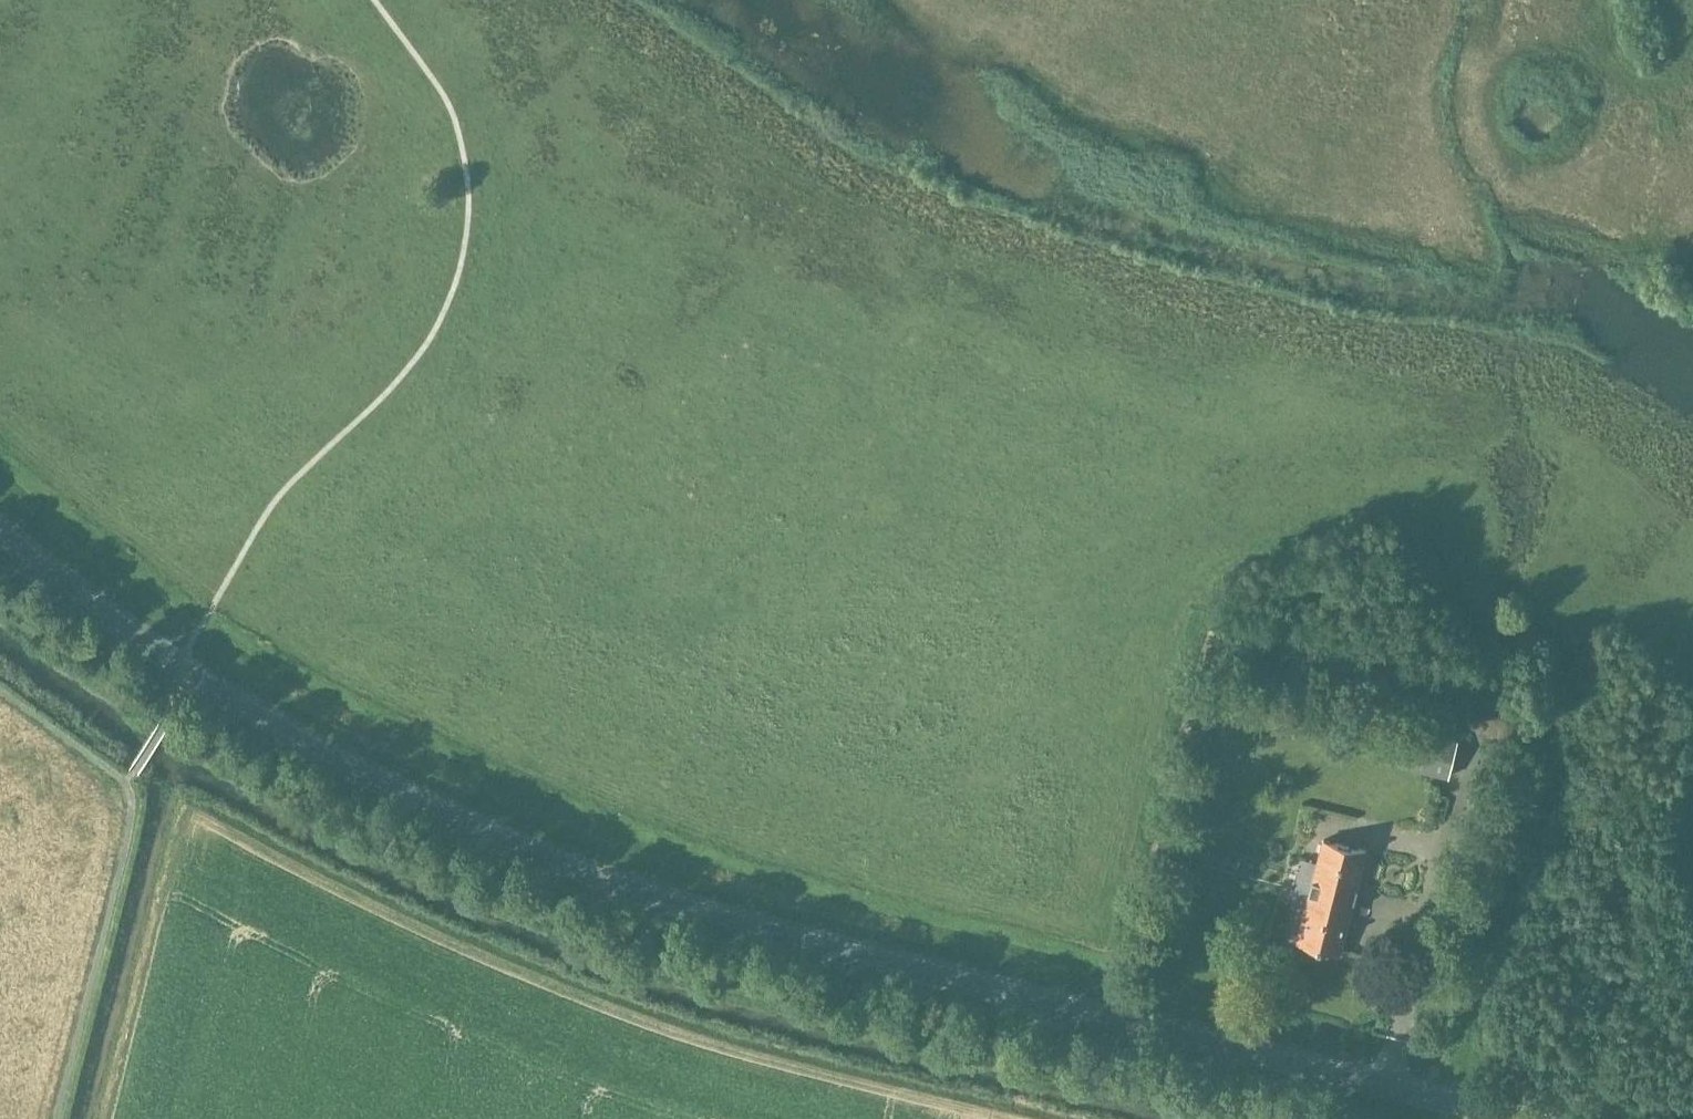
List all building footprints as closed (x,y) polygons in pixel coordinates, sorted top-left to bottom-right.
[(1391,724),(1382,760),(1448,777),(1457,740),(1391,724)] [(1340,952),(1366,850),(1323,840),(1297,941),(1340,952)]
